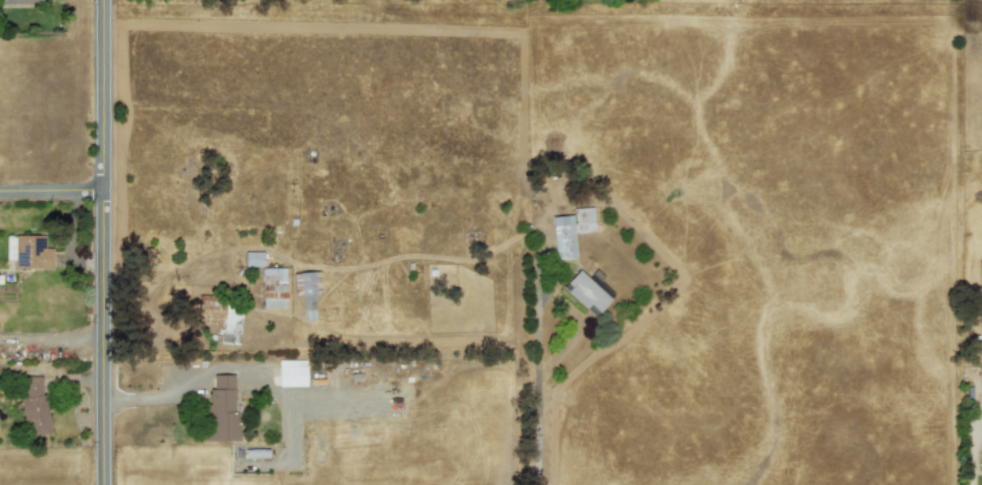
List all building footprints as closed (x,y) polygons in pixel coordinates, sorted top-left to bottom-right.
[(552,216),(554,259),(575,257),(574,233),(594,232),(592,207),(573,208),(573,215),(552,216)] [(5,260),(13,260),(13,269),(52,269),(52,248),(45,248),(45,235),(5,235),(5,260)] [(263,251),(244,251),(244,266),(263,266),(263,251)] [(261,308),(285,308),(285,268),(261,268),(261,308)] [(614,294),(598,280),(602,276),(595,269),(587,278),(578,270),(562,287),(593,316),(614,294)] [(315,320),(313,292),(320,291),(319,272),(293,273),(294,295),(303,294),(304,320),(315,320)] [(197,323),(221,324),(219,343),(238,344),(241,302),(198,299),(197,323)] [(306,386),(305,361),(278,362),(279,386),(306,386)] [(235,374),(213,375),(213,389),(207,389),(207,423),(204,423),(204,441),(236,440),(235,374)] [(26,437),(50,433),(41,375),(18,378),(26,437)]
